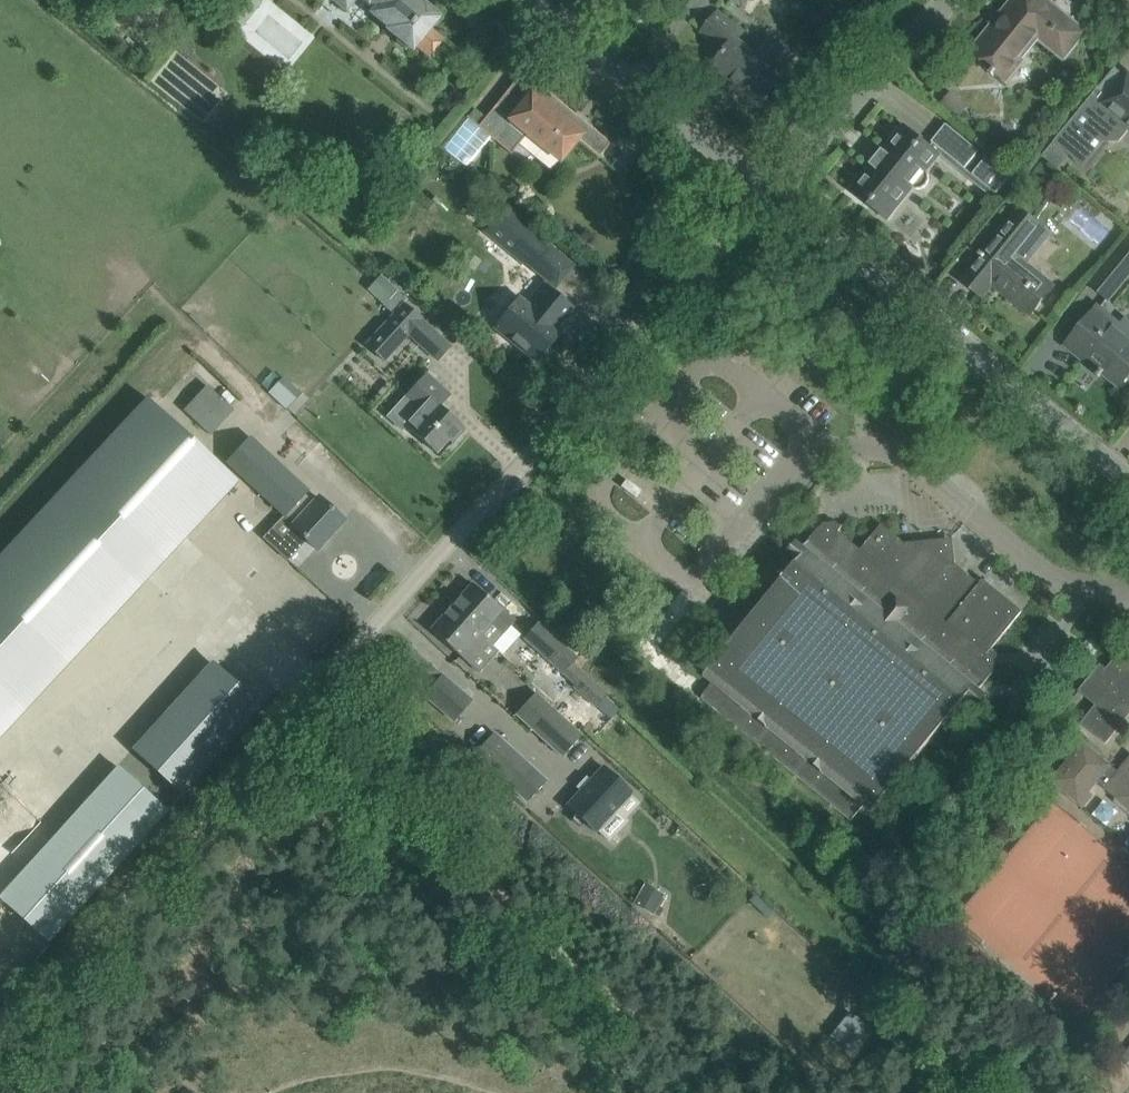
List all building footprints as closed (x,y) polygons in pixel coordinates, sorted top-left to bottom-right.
[(227,16),(240,26),(259,2),(257,0),(240,0),(227,16)] [(346,11),(355,0),(333,0),(346,11)] [(373,9),(370,13),(388,27),(386,29),(413,51),(416,47),(429,57),(443,39),(431,29),(440,18),(438,16),(439,15),(424,2),(422,4),(418,0),(362,0),(373,9)] [(795,9),(802,0),(784,0),(795,9)] [(988,65),(986,67),(992,72),(990,74),(993,76),(995,74),(1005,82),(1022,61),(1018,58),(1036,36),(1064,59),(1085,32),(1045,0),(1014,0),(971,52),(988,65)] [(792,56),(775,42),(771,39),(756,57),(735,40),(742,32),(718,12),(702,31),(716,43),(713,46),(723,54),(714,64),(746,90),(743,93),(759,106),(764,100),(766,102),(770,98),(767,96),(783,77),(778,73),(792,56)] [(491,137),(494,140),(510,120),(559,160),(577,139),(599,157),(610,143),(523,72),(478,127),(467,118),(460,125),(461,125),(455,133),(449,140),(449,141),(443,148),(466,166),(472,159),(478,152),(484,145),(491,137)] [(1069,155),(1075,160),(1096,135),(1104,142),(1119,140),(1128,128),(1128,73),(1128,72),(1103,103),(1093,95),(1095,92),(1041,156),(1057,169),(1069,155)] [(967,105),(950,91),(941,102),(958,116),(967,105)] [(872,166),(852,191),(871,206),(874,202),(892,216),(944,151),(964,168),(978,150),(946,124),(931,141),(933,143),(930,146),(921,139),(918,143),(901,130),(885,151),(882,149),(870,164),(872,166)] [(1010,175),(986,156),(971,174),(995,193),(1010,175)] [(508,203),(485,230),(531,269),(545,281),(529,300),(526,304),(519,298),(495,327),(519,347),(536,361),(560,332),(558,331),(554,327),(571,306),(553,292),(574,266),(564,258),(568,253),(508,203)] [(1030,314),(1044,297),(1053,286),(1016,255),(1039,226),(1019,209),(962,280),(982,296),(994,282),(1007,292),(1005,294),(1030,314)] [(1088,283),(1110,301),(1128,277),(1128,268),(1112,254),(1088,283)] [(380,274),(374,280),(366,289),(382,303),(396,289),(380,274)] [(361,348),(380,365),(404,339),(418,352),(431,337),(399,307),(361,348)] [(1128,379),(1126,378),(1128,374),(1128,339),(1095,310),(1081,327),(1066,345),(1099,372),(1096,375),(1099,377),(1103,372),(1121,387),(1128,379)] [(440,332),(426,347),(450,369),(464,355),(440,332)] [(426,373),(408,393),(387,416),(407,434),(411,430),(436,453),(448,439),(453,443),(465,430),(439,406),(450,395),(426,373)] [(177,528),(187,538),(238,482),(147,397),(0,556),(0,719),(177,528)] [(227,463),(285,516),(288,513),(298,522),(292,528),(315,549),(342,519),(320,498),(314,504),(305,495),(307,492),(249,438),(227,463)] [(979,690),(983,685),(995,670),(992,668),(996,664),(995,654),(990,651),(1023,611),(984,579),(980,584),(955,563),(944,565),(942,550),(926,552),(925,541),(905,543),(882,524),(861,549),(839,531),(843,526),(842,525),(840,528),(836,524),(826,525),(822,529),(819,527),(804,546),(797,540),(786,541),(787,552),(751,596),(762,605),(705,676),(713,683),(701,698),(851,821),(863,806),(871,813),(965,700),(976,709),(987,708),(986,696),(979,690)] [(190,579),(219,606),(235,588),(206,561),(190,579)] [(307,657),(348,614),(307,575),(294,588),(293,588),(265,617),(307,657)] [(514,620),(489,598),(472,583),(452,607),(493,644),(502,633),(514,620)] [(431,630),(448,645),(460,656),(460,655),(480,672),(495,656),(499,651),(492,645),(493,644),(452,607),(431,630)] [(585,674),(580,669),(573,664),(578,658),(538,623),(524,639),(576,685),(585,674)] [(412,679),(427,662),(406,644),(391,662),(412,679)] [(1086,681),(1079,691),(1096,705),(1081,723),(1106,743),(1128,715),(1128,658),(1121,651),(1106,669),(1100,664),(1086,681)] [(472,700),(433,667),(415,687),(454,721),(472,700)] [(246,706),(208,672),(137,751),(174,785),(246,706)] [(532,729),(551,708),(535,693),(516,714),(532,729)] [(582,736),(551,708),(532,729),(562,757),(582,736)] [(474,754),(527,802),(547,781),(493,732),(474,754)] [(1052,780),(1064,791),(1083,807),(1093,795),(1089,792),(1097,782),(1128,809),(1128,759),(1119,772),(1084,742),(1052,780)] [(581,792),(568,807),(574,813),(573,820),(581,827),(588,825),(595,832),(597,829),(609,841),(628,820),(615,809),(631,792),(625,786),(621,783),(604,767),(592,781),(581,792)] [(118,771),(0,902),(0,904),(42,943),(162,811),(118,771)] [(13,851),(42,820),(0,780),(0,839),(13,851)] [(644,883),(633,903),(654,914),(659,917),(664,908),(659,905),(665,895),(644,883)] [(833,1036),(852,1052),(871,1029),(852,1013),(833,1036)]
